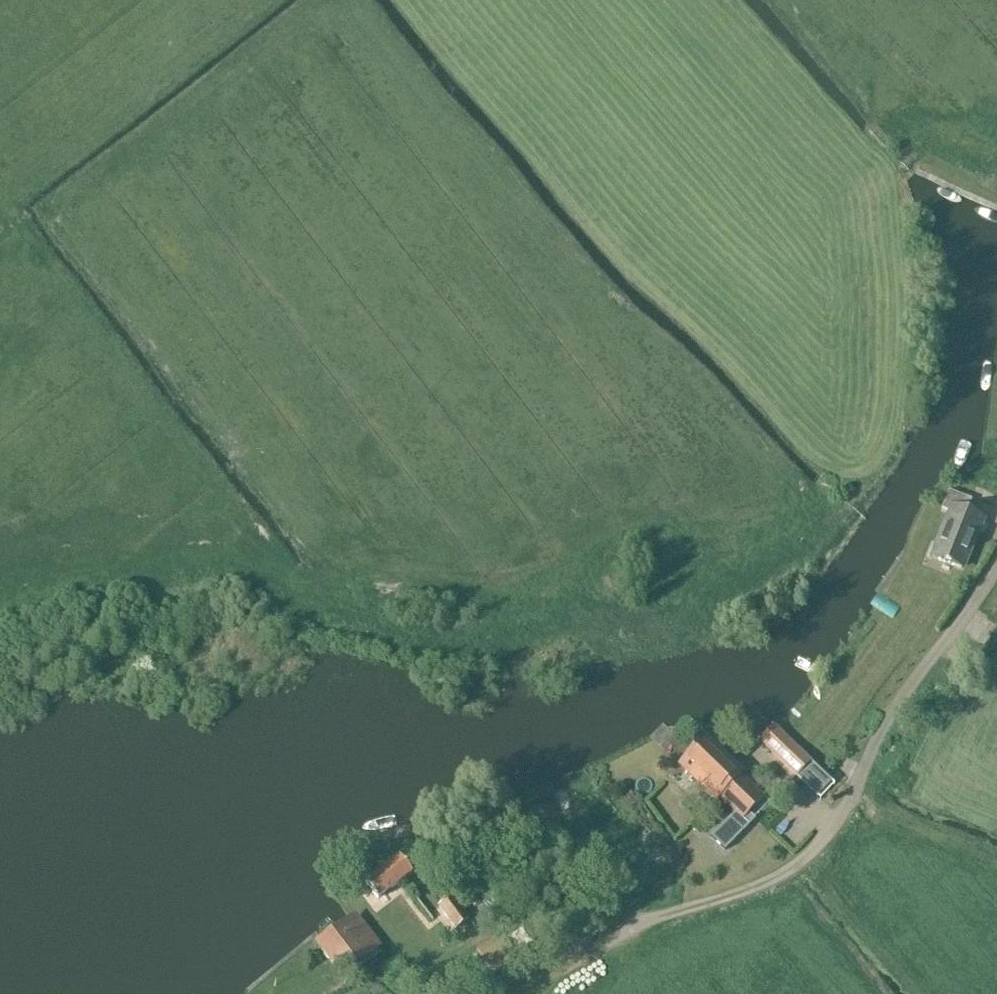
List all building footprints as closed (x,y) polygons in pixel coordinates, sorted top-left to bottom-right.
[(971,499),(948,489),(940,508),(947,511),(929,556),(964,570),(985,517),(967,510),(971,499)] [(831,780),(772,725),(758,741),(816,796),(831,780)] [(707,736),(679,765),(715,800),(721,794),(737,810),(711,837),(725,851),(755,819),(748,812),(760,799),(737,777),(743,771),(707,736)] [(793,843),(804,828),(792,820),(781,835),(793,843)] [(413,873),(401,857),(366,882),(379,899),(413,873)] [(469,919),(451,895),(437,905),(455,929),(469,919)] [(379,945),(358,916),(323,941),(345,970),(379,945)]
